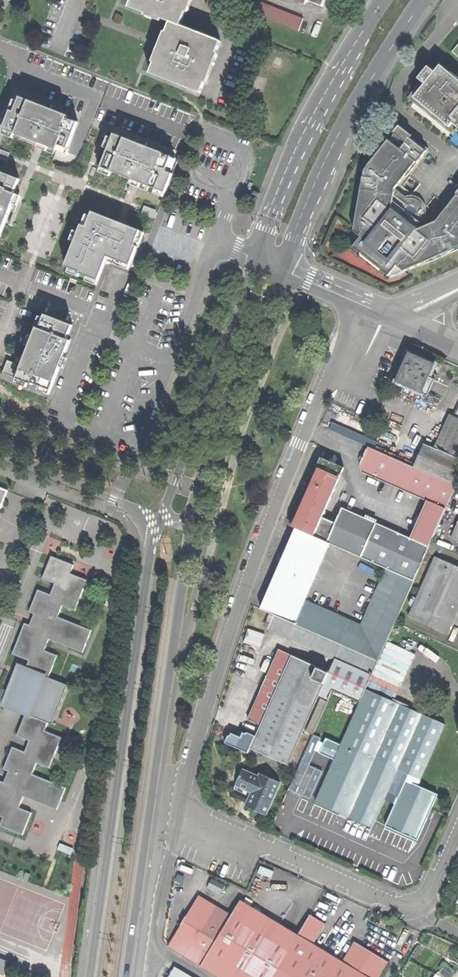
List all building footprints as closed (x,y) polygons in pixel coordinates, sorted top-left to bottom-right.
[(170,22),(180,26),(185,12),(184,11),(188,0),(131,0),(129,7),(146,14),(147,13),(170,22)] [(303,20),(265,5),(261,17),(299,32),(303,20)] [(150,73),(200,93),(205,82),(203,82),(214,53),(216,53),(220,42),(180,26),(170,22),(165,33),(167,34),(161,49),(156,63),(154,62),(150,73)] [(440,66),(435,73),(428,68),(418,79),(421,82),(407,99),(453,137),(456,133),(457,135),(457,81),(440,66)] [(69,272),(98,284),(107,261),(133,272),(165,189),(104,165),(110,151),(67,135),(62,148),(0,124),(0,247),(69,272)] [(445,208),(446,209),(436,222),(425,213),(422,213),(422,209),(420,206),(422,203),(417,198),(414,201),(410,200),(407,201),(406,198),(405,197),(395,190),(404,177),(406,178),(422,157),(405,144),(400,150),(388,141),(372,161),(371,160),(362,171),(354,216),(356,217),(353,233),(360,238),(352,249),(361,256),(361,254),(381,270),(380,271),(388,277),(396,267),(404,273),(419,266),(420,267),(457,251),(457,191),(445,208)] [(412,191),(405,197),(406,198),(407,201),(410,200),(414,201),(417,198),(422,203),(420,206),(422,209),(422,213),(425,213),(430,204),(430,201),(429,198),(427,195),(424,193),(420,191),(416,191),(412,191)] [(74,324),(46,313),(45,317),(41,315),(36,327),(37,328),(35,334),(30,334),(27,344),(30,346),(23,364),(8,359),(4,372),(33,382),(52,390),(72,340),(68,338),(74,324)] [(407,353),(394,384),(421,395),(422,393),(431,372),(434,364),(407,353)] [(437,375),(431,372),(422,393),(428,396),(437,375)] [(341,407),(333,428),(371,443),(379,423),(341,407)] [(457,461),(457,420),(453,418),(437,452),(457,461)] [(455,487),(456,484),(457,479),(457,461),(437,452),(424,446),(414,469),(455,487)] [(425,503),(444,511),(455,487),(414,469),(367,449),(357,473),(425,503)] [(309,482),(311,483),(302,504),(300,504),(290,527),(295,530),(313,538),(321,520),(344,469),(320,459),(309,482)] [(408,540),(427,549),(444,511),(425,503),(408,540)] [(335,525),(327,544),(329,545),(386,570),(412,581),(427,549),(408,540),(341,510),(335,525)] [(321,520),(313,538),(327,544),(335,525),(321,520)] [(449,541),(457,545),(457,520),(449,541)] [(386,570),(361,627),(304,602),(329,545),(327,544),(313,538),(295,530),(259,610),(273,616),(341,646),(377,662),(412,581),(386,570)] [(72,565),(51,557),(42,578),(55,583),(51,595),(38,590),(29,611),(43,616),(38,629),(24,623),(13,653),(30,659),(26,669),(44,676),(48,677),(57,656),(44,651),(49,639),(82,652),(91,630),(57,617),(62,605),(75,610),(86,580),(69,573),(72,565)] [(408,619),(446,636),(457,608),(457,570),(435,559),(408,619)] [(334,661),(341,646),(273,616),(266,631),(334,661)] [(247,631),(243,645),(258,650),(263,636),(247,631)] [(334,661),(370,677),(377,662),(341,646),(334,661)] [(244,717),(259,723),(288,654),(275,648),(244,717)] [(254,734),(249,746),(287,764),(317,695),(320,686),(327,671),(288,654),(259,723),(254,734)] [(320,686),(331,691),(358,703),(365,688),(370,677),(334,661),(329,672),(327,671),(320,686)] [(29,714),(44,676),(26,669),(19,666),(4,705),(26,713),(29,714)] [(67,685),(48,677),(44,676),(29,714),(48,722),(52,723),(67,685)] [(331,691),(320,686),(317,695),(327,699),(331,691)] [(396,770),(422,713),(365,688),(358,703),(339,744),(324,738),(318,752),(333,759),(314,801),(371,827),(384,799),(394,803),(384,826),(416,840),(430,808),(436,795),(404,780),(397,797),(386,792),(396,770)] [(319,700),(305,733),(311,735),(325,703),(319,700)] [(48,722),(29,714),(26,713),(17,734),(30,739),(26,752),(12,747),(4,768),(17,773),(12,785),(0,780),(0,815),(4,816),(1,825),(23,834),(31,812),(19,807),(23,796),(57,809),(65,787),(32,774),(37,762),(50,767),(61,737),(44,730),(48,722)] [(445,723),(422,713),(396,770),(420,780),(445,723)] [(246,754),(249,746),(254,734),(245,730),(244,732),(241,730),(236,734),(231,732),(230,735),(226,737),(223,744),(246,754)] [(245,806),(265,814),(279,782),(259,774),(258,777),(241,770),(235,784),(251,791),(245,806)] [(208,892),(222,897),(227,883),(213,878),(208,892)] [(200,966),(231,913),(199,894),(168,947),(200,966)] [(298,935),(239,900),(231,913),(200,966),(218,976),(273,976),(298,935)] [(310,915),(298,935),(314,944),(326,925),(310,915)] [(273,976),(369,976),(343,962),(314,944),(298,935),(273,976)] [(343,962),(369,976),(380,976),(388,961),(354,942),(343,962)] [(175,968),(169,976),(191,976),(175,968)]
